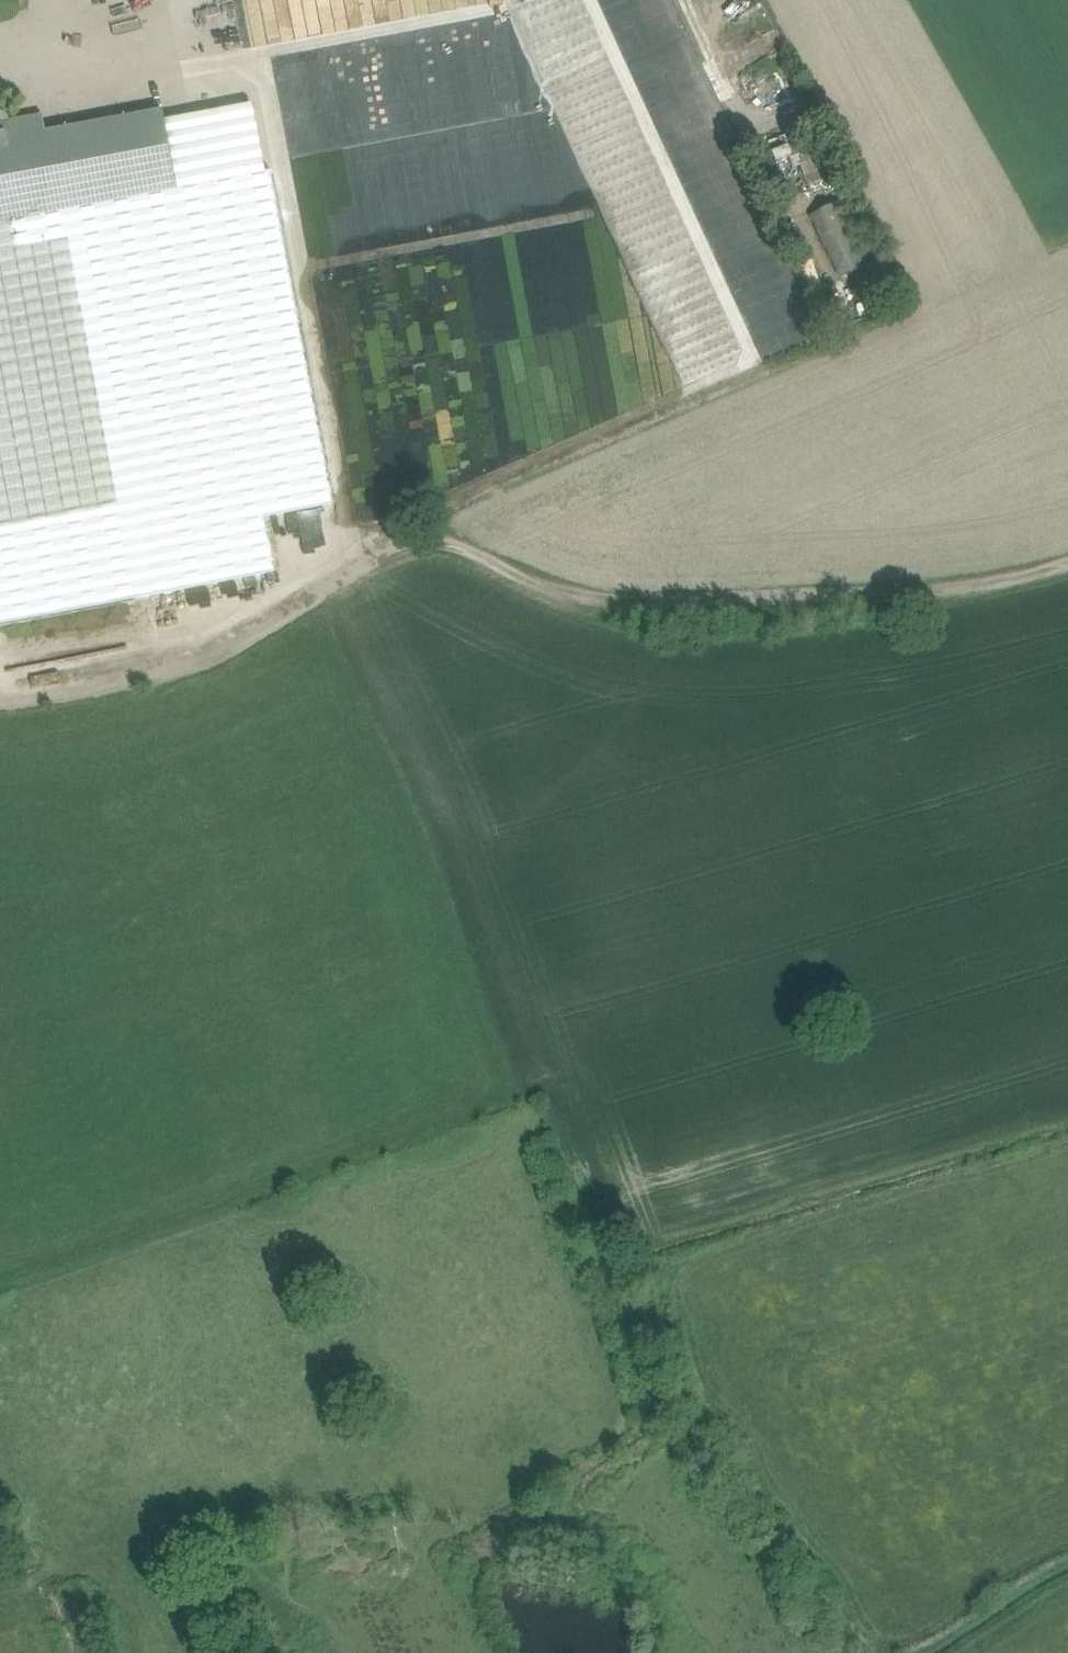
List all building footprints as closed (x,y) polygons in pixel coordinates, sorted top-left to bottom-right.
[(287,52),(290,82),(303,81),(299,50),(287,52)] [(253,100),(164,117),(177,188),(266,172),(253,100)] [(177,188),(164,117),(163,109),(46,131),(43,114),(8,121),(7,116),(0,111),(0,222),(177,188)] [(274,568),(264,514),(334,503),(311,393),(269,171),(266,172),(177,188),(0,222),(0,620),(274,568)] [(842,200),(831,205),(811,215),(842,278),(851,274),(861,295),(878,287),(868,265),(872,263),(842,200)] [(752,331),(765,359),(802,342),(789,314),(776,320),(752,331)]
